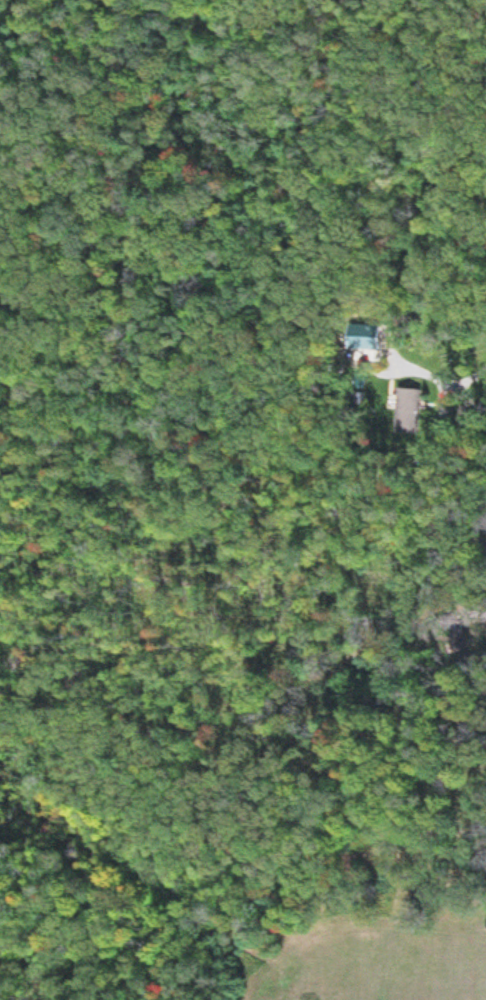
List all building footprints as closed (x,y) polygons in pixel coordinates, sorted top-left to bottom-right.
[(395,436),(421,437),(423,392),(397,391),(395,436)]
